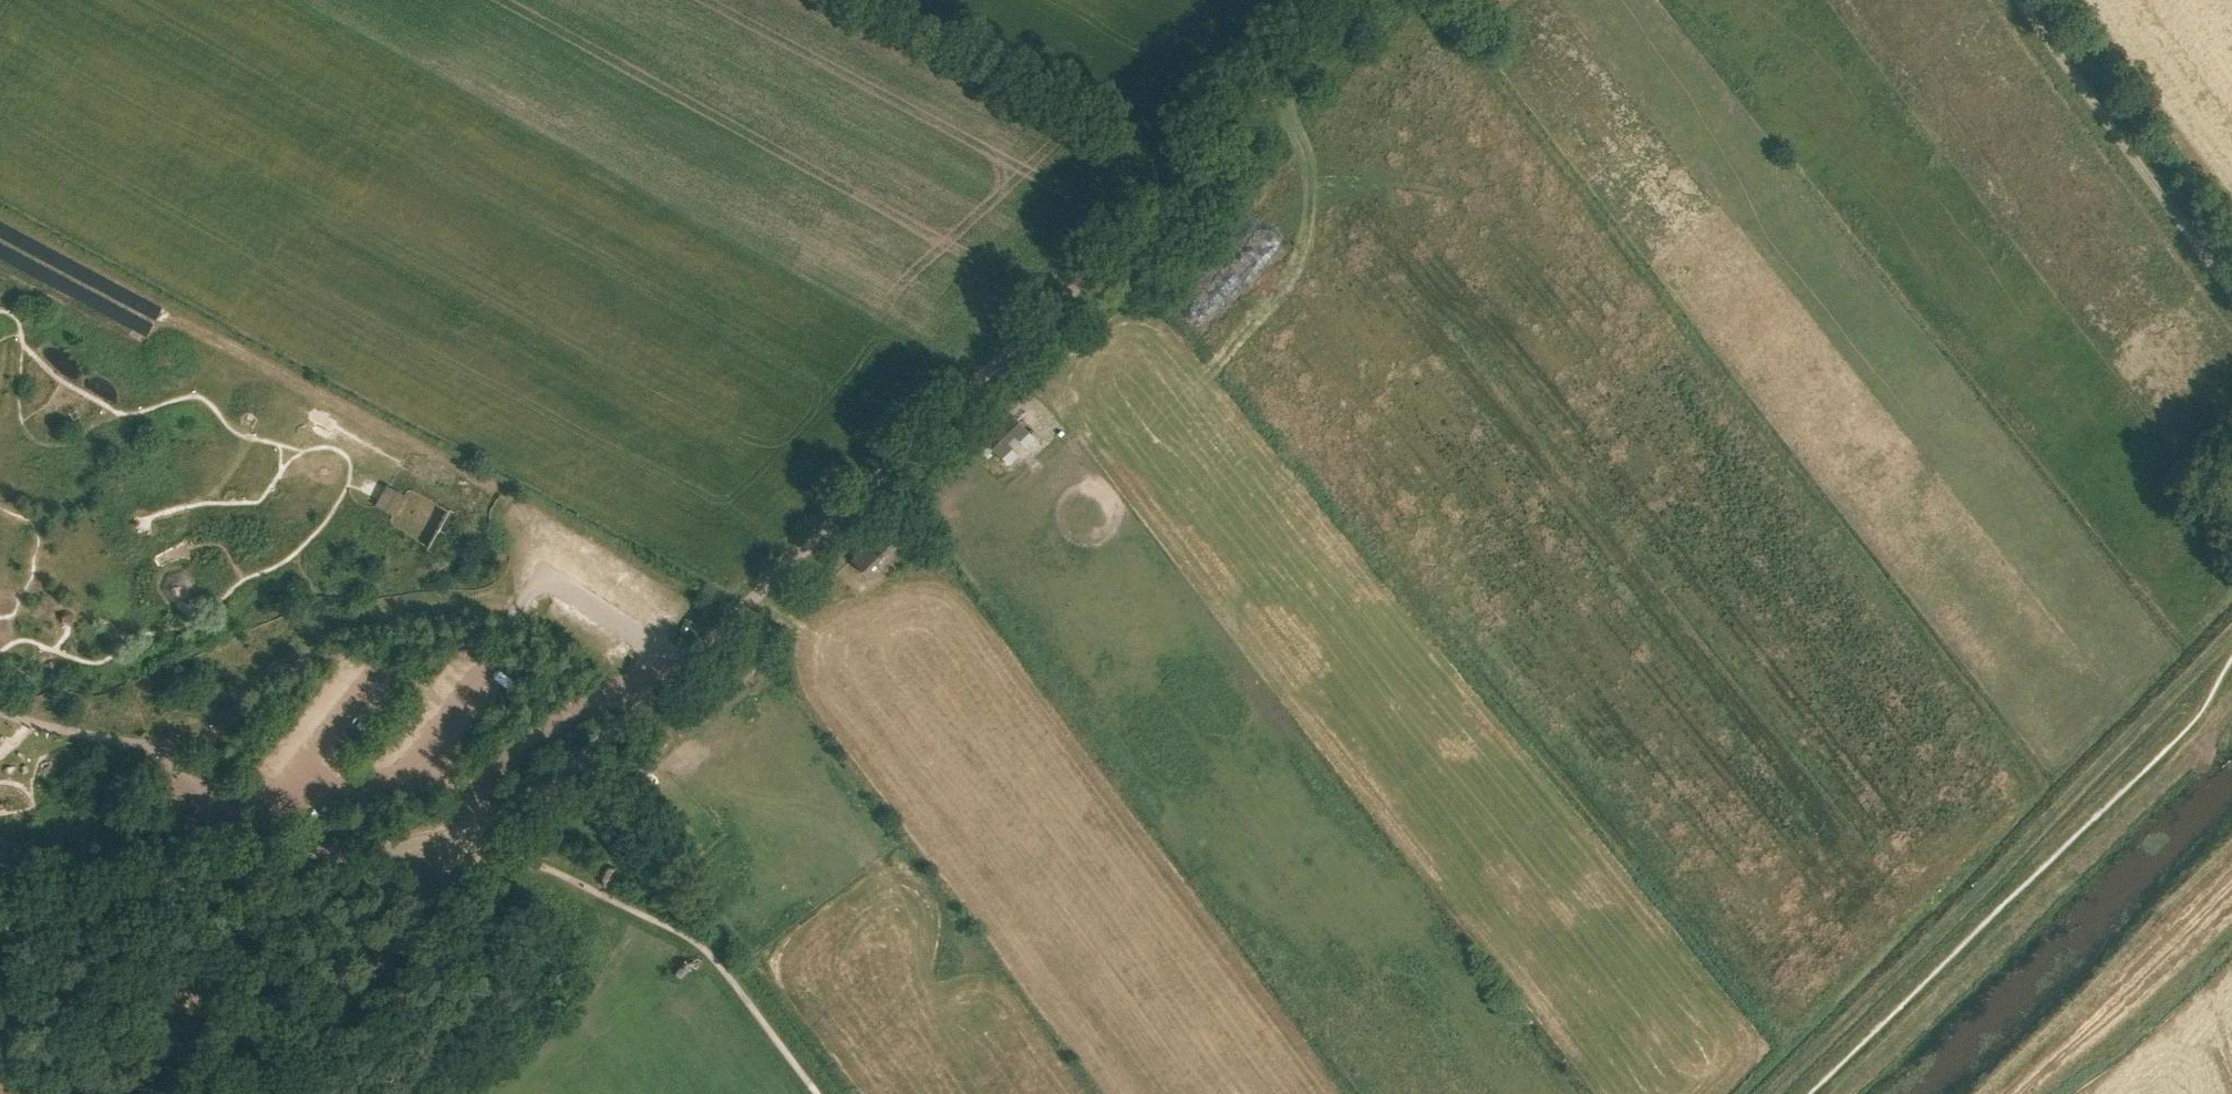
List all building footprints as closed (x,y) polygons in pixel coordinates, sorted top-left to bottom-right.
[(983,438),(1002,459),(1030,433),(1010,412),(983,438)] [(447,547),(460,525),(449,518),(436,541),(447,547)] [(852,561),(868,576),(899,544),(884,529),(852,561)] [(187,585),(186,583),(184,580),(181,579),(177,578),(175,578),(172,580),(169,582),(167,585),(167,587),(167,591),(169,594),(172,597),(175,598),(180,598),(183,596),(186,592),(187,589),(187,585)] [(120,623),(120,620),(119,618),(118,616),(116,615),(113,614),(110,615),(108,616),(107,618),(106,621),(106,623),(107,625),(109,627),(111,628),(113,629),(115,628),(118,627),(119,625),(120,623)]
